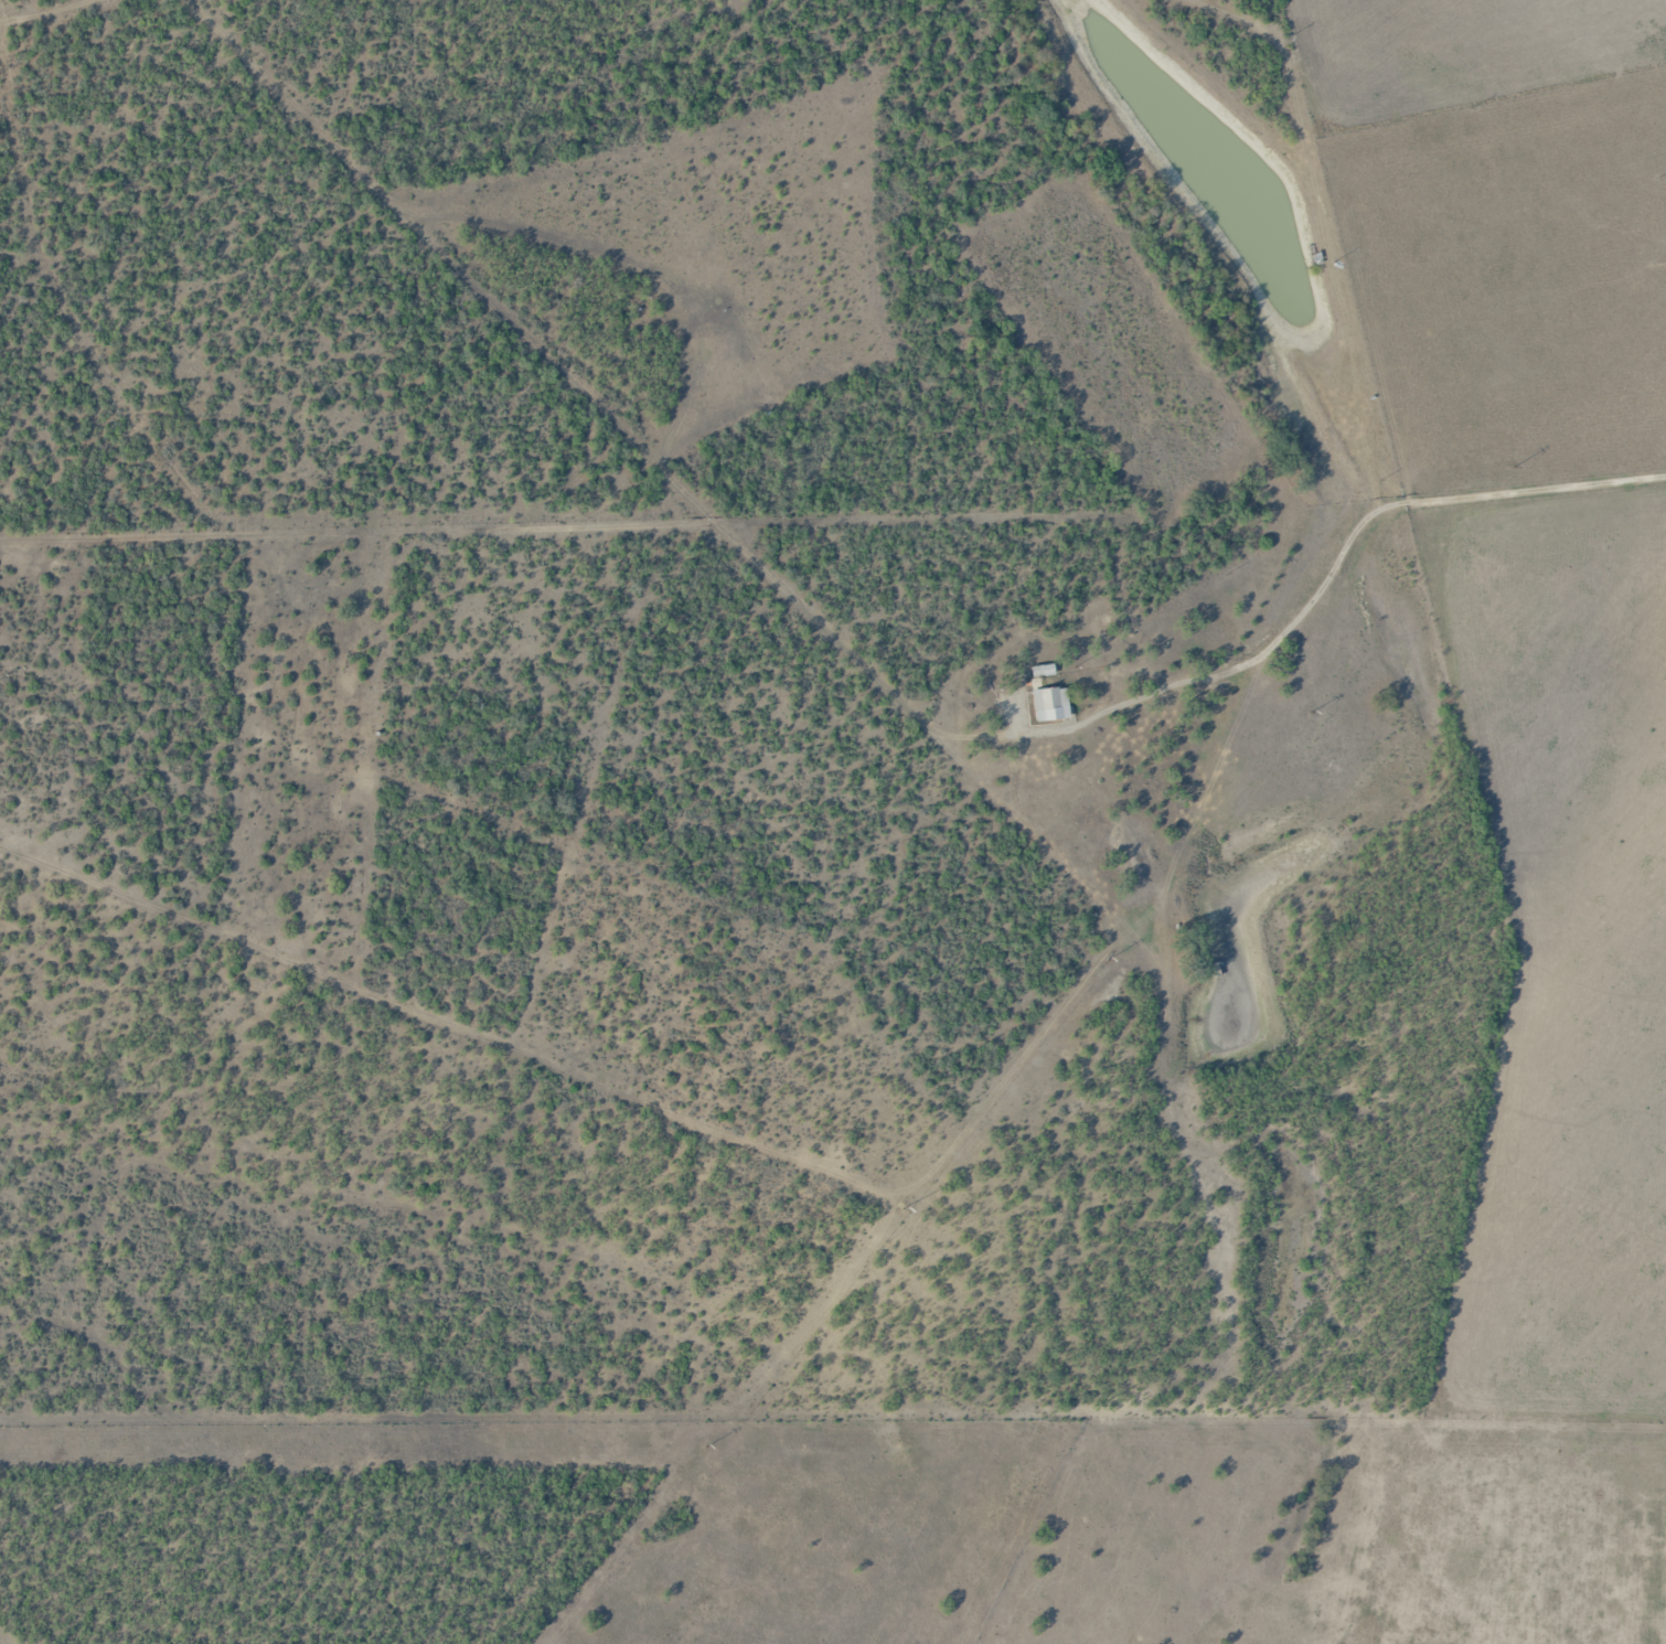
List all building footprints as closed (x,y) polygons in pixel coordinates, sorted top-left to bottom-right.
[(1070,687),(1035,689),(1037,722),(1072,720),(1070,687)]
